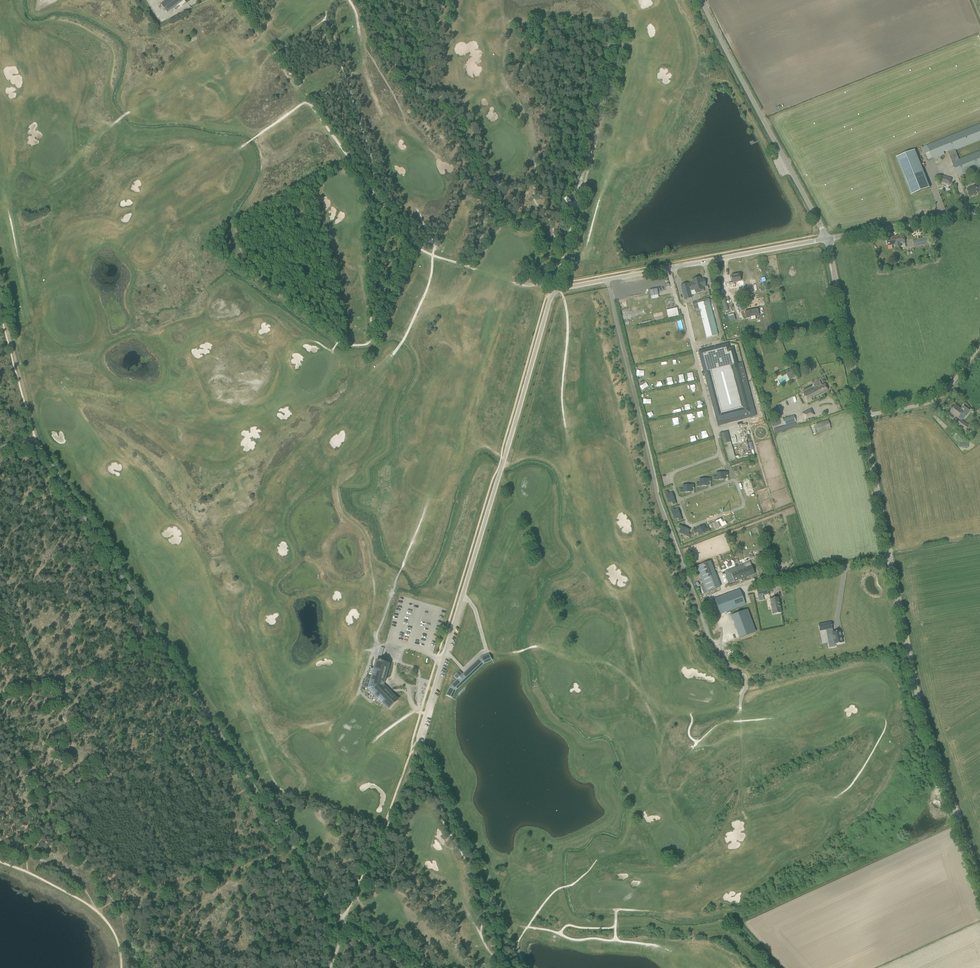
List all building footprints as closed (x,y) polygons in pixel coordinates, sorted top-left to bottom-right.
[(161,4),(168,12),(184,0),(183,0),(166,0),(161,4)] [(943,139),(923,147),(928,161),(934,159),(945,155),(944,152),(948,150),(949,151),(953,162),(958,176),(979,167),(979,151),(959,159),(956,150),(979,140),(979,124),(943,139)] [(929,188),(914,150),(898,157),(912,194),(929,188)] [(977,185),(967,189),(970,196),(979,192),(979,184),(977,185)] [(886,239),(887,243),(888,246),(897,245),(897,248),(901,247),(900,244),(905,243),(904,235),(886,239)] [(913,241),(915,246),(915,247),(927,244),(927,242),(925,238),(913,241)] [(731,276),(732,281),(732,282),(736,281),(737,286),(741,285),(739,274),(731,276)] [(683,289),(685,296),(691,295),(690,291),(695,289),(696,294),(704,291),(702,287),(705,286),(703,280),(700,280),(700,278),(692,280),(693,282),(690,283),(691,287),(689,288),(688,284),(681,286),(682,290),(683,289)] [(649,289),(651,299),(658,298),(657,288),(649,289)] [(638,299),(647,297),(646,290),(636,292),(638,299)] [(709,300),(709,298),(697,301),(698,303),(692,305),(694,310),(695,309),(696,311),(695,312),(697,318),(700,317),(706,338),(718,335),(709,300)] [(668,318),(679,315),(677,307),(666,310),(668,318)] [(748,324),(754,322),(752,311),(746,312),(748,324)] [(726,348),(699,355),(703,371),(702,371),(703,376),(704,375),(708,388),(716,421),(746,413),(750,413),(743,383),(742,379),(746,378),(743,365),(738,366),(738,364),(738,363),(734,350),(727,352),(726,348)] [(786,374),(789,380),(796,377),(793,371),(786,374)] [(828,389),(824,383),(821,385),(819,381),(813,385),(814,387),(814,388),(803,394),(804,395),(803,396),(806,401),(828,390),(828,389)] [(956,405),(950,412),(958,418),(962,412),(965,415),(969,411),(963,406),(961,409),(956,405)] [(810,409),(802,413),(805,419),(813,415),(810,409)] [(796,421),(794,415),(782,419),(784,425),(796,421)] [(828,420),(813,425),(816,433),(831,428),(828,420)] [(969,426),(961,420),(958,424),(966,430),(969,426)] [(728,431),(721,432),(727,461),(734,460),(728,431)] [(680,450),(682,460),(689,458),(687,448),(680,450)] [(707,478),(699,479),(700,486),(708,486),(708,482),(710,481),(710,478),(707,479),(707,478)] [(691,485),(682,485),(683,492),(691,492),(691,488),(694,488),(694,484),(691,485)] [(667,492),(664,493),(665,495),(668,503),(675,501),(672,493),(668,494),(667,492)] [(673,508),(670,509),(671,511),(674,519),(681,517),(678,509),(674,510),(673,508)] [(696,529),(699,535),(707,531),(709,530),(708,527),(705,529),(704,525),(696,529)] [(687,536),(689,537),(691,535),(688,533),(690,530),(682,526),(679,533),(687,536)] [(696,566),(706,592),(720,587),(710,561),(696,566)] [(743,564),(736,567),(741,578),(754,573),(751,566),(746,567),(745,568),(743,564)] [(736,567),(725,571),(728,578),(729,583),(741,578),(736,567)] [(768,594),(767,587),(756,589),(757,597),(763,596),(763,595),(768,594)] [(740,589),(735,591),(714,598),(720,614),(745,604),(740,589)] [(779,601),(778,597),(770,599),(773,614),(781,613),(779,601)] [(747,609),(731,615),(739,638),(755,632),(747,609)] [(831,622),(818,625),(819,631),(832,629),(831,622)] [(830,643),(829,643),(830,648),(835,647),(835,644),(843,643),(840,631),(832,632),(833,635),(829,636),(830,643)] [(374,701),(375,700),(380,705),(383,702),(386,705),(389,708),(397,700),(389,691),(384,687),(385,686),(384,684),(384,682),(383,682),(384,680),(384,679),(388,664),(386,663),(381,662),(381,661),(380,660),(380,661),(377,661),(375,669),(371,668),(370,668),(368,675),(367,674),(367,676),(364,679),(360,690),(369,699),(373,700),(374,701)] [(454,676),(457,680),(463,675),(459,671),(454,676)]
